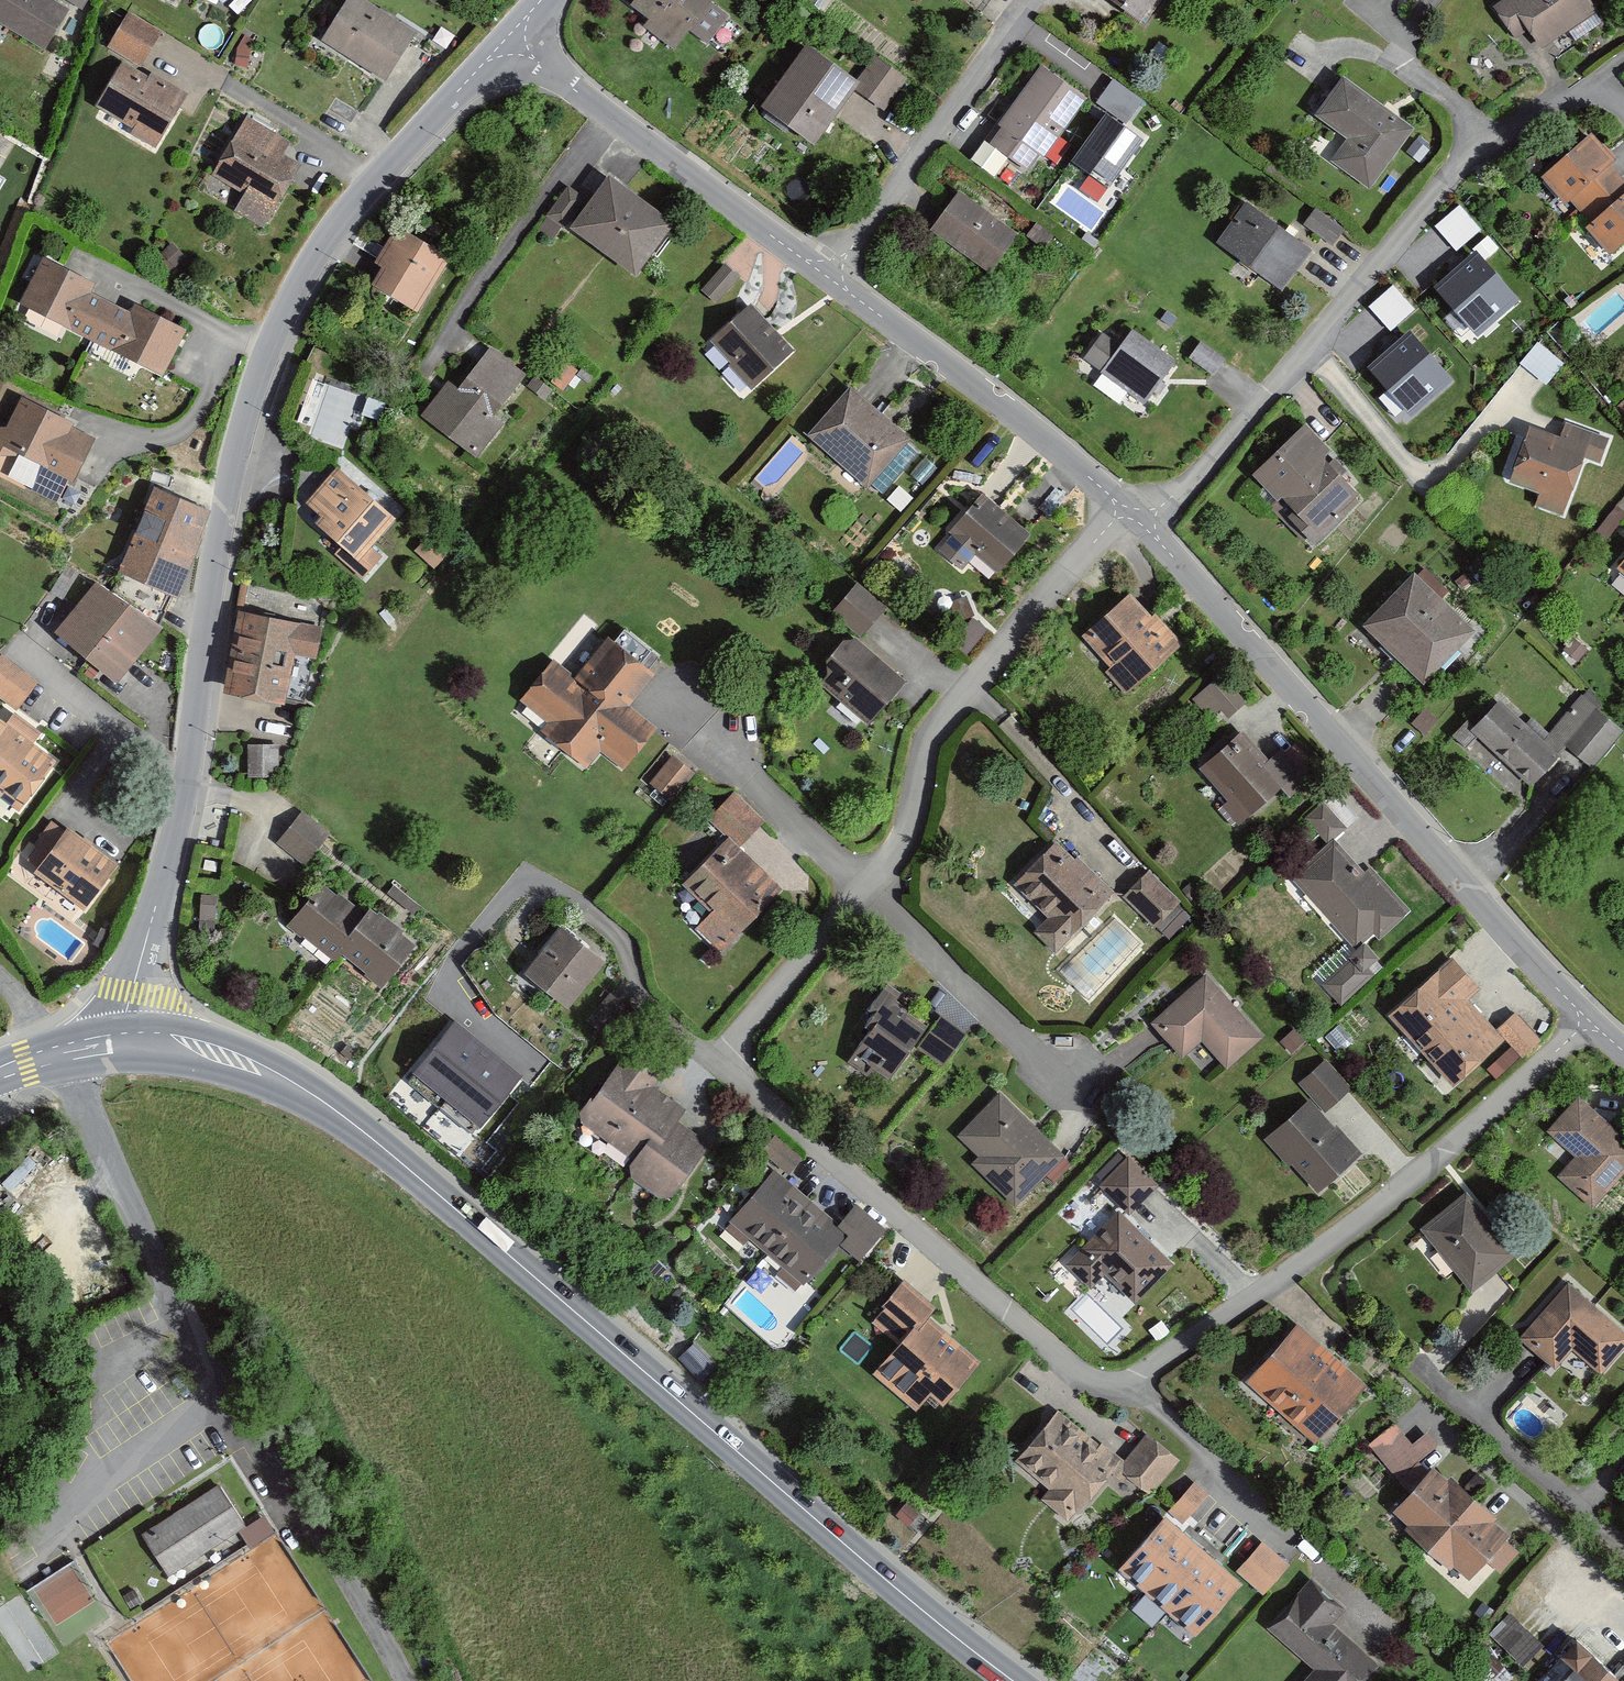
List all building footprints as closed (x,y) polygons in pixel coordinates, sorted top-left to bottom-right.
[(52,0),(0,0),(0,20),(44,46),(67,9),(52,0)] [(83,9),(88,0),(67,0),(83,9)] [(361,0),(348,0),(324,38),(387,78),(415,34),(361,0)] [(636,3),(655,17),(647,27),(674,47),(687,30),(708,46),(729,18),(707,0),(638,0),(636,3)] [(1139,19),(1153,0),(1113,0),(1139,19)] [(1596,12),(1588,0),(1512,0),(1500,8),(1517,34),(1530,25),(1544,47),(1596,12)] [(106,42),(128,56),(137,62),(156,33),(125,13),(106,42)] [(810,48),(765,107),(813,143),(856,88),(858,85),(855,83),(834,67),(810,48)] [(137,62),(128,56),(105,91),(163,128),(186,93),(137,62)] [(879,58),(858,85),(856,88),(870,99),(883,109),(906,79),(879,58)] [(1043,68),(1003,124),(1007,127),(994,145),(1025,168),(1038,151),(1043,154),(1084,98),(1043,68)] [(1105,91),(1097,103),(1125,122),(1142,99),(1114,80),(1105,91)] [(1333,160),(1369,185),(1409,128),(1389,114),(1343,81),(1338,89),(1316,119),(1347,141),(1333,160)] [(1108,115),(1075,160),(1109,185),(1142,139),(1108,115)] [(215,162),(272,197),(296,159),(239,124),(215,162)] [(1591,138),(1544,180),(1565,202),(1570,199),(1584,214),(1621,181),(1615,174),(1607,165),(1612,161),(1605,153),(1591,138)] [(1430,150),(1417,139),(1406,152),(1420,163),(1430,150)] [(671,226),(608,180),(574,227),(636,273),(671,226)] [(1611,259),(1623,247),(1623,184),(1621,181),(1584,214),(1593,225),(1585,231),(1611,259)] [(578,195),(569,187),(548,214),(563,226),(585,200),(578,195)] [(1014,233),(961,195),(943,219),(935,230),(989,268),(1014,233)] [(1296,270),(1311,250),(1289,234),(1284,230),(1246,202),(1216,242),(1281,290),(1296,270)] [(1345,228),(1315,206),(1303,223),(1333,245),(1339,237),(1345,228)] [(1479,231),(1458,207),(1436,226),(1447,239),(1456,250),(1479,231)] [(1055,236),(1036,222),(1025,236),(1044,250),(1055,236)] [(445,259),(398,229),(376,265),(382,269),(374,282),(415,308),(445,259)] [(1457,314),(1475,334),(1497,315),(1516,298),(1478,255),(1465,267),(1437,291),(1457,314)] [(93,284),(41,257),(18,302),(89,339),(110,301),(90,291),(93,284)] [(732,270),(724,263),(701,289),(716,302),(739,276),(732,270)] [(1414,311),(1393,287),(1371,306),(1381,319),(1391,330),(1414,311)] [(186,328),(133,303),(129,311),(110,301),(89,339),(163,375),(186,328)] [(758,317),(751,308),(714,340),(754,385),(790,353),(775,335),(758,317)] [(1178,318),(1167,311),(1161,320),(1171,327),(1178,318)] [(1082,359),(1144,404),(1157,386),(1176,361),(1133,329),(1125,339),(1120,346),(1104,334),(1102,333),(1082,359)] [(1390,394),(1407,414),(1430,394),(1449,378),(1412,335),(1370,370),(1390,394)] [(1225,360),(1202,341),(1190,356),(1213,375),(1219,367),(1222,363),(1225,360)] [(1561,362),(1539,343),(1521,364),(1530,372),(1543,383),(1561,362)] [(495,415),(525,375),(490,348),(482,358),(460,387),(449,379),(423,413),(482,457),(507,425),(495,415)] [(859,400),(848,390),(807,436),(867,488),(906,442),(891,429),(859,400)] [(21,397),(0,442),(0,445),(73,479),(91,442),(68,432),(73,422),(21,397)] [(1530,427),(1510,480),(1542,492),(1537,505),(1561,514),(1583,455),(1599,461),(1607,439),(1565,424),(1564,429),(1560,438),(1530,427)] [(1304,428),(1254,475),(1277,499),(1282,495),(1297,510),(1290,517),(1315,543),(1342,518),(1338,513),(1357,495),(1320,456),(1326,451),(1304,428)] [(396,518),(336,466),(304,502),(321,517),(315,523),(342,547),(335,555),(363,579),(383,556),(372,547),(396,518)] [(211,511),(155,486),(118,570),(146,583),(176,596),(187,571),(202,538),(199,537),(211,511)] [(988,502),(980,495),(949,532),(953,535),(940,551),(962,570),(976,553),(999,572),(1029,536),(1017,526),(1000,512),(988,502)] [(1616,506),(1597,531),(1607,539),(1623,518),(1623,512),(1622,511),(1616,506)] [(429,535),(415,551),(434,568),(449,552),(429,535)] [(1414,578),(1367,625),(1395,653),(1408,666),(1423,681),(1471,634),(1414,578)] [(129,605),(96,582),(56,633),(86,658),(129,605)] [(857,582),(831,611),(843,623),(859,637),(864,632),(873,622),(885,607),(857,582)] [(1130,595),(1086,636),(1105,656),(1115,668),(1109,673),(1127,693),(1181,644),(1165,626),(1161,622),(1158,619),(1154,614),(1151,618),(1149,615),(1141,607),(1130,595)] [(162,629),(129,605),(86,658),(89,661),(116,683),(124,673),(162,629)] [(247,614),(231,694),(282,704),(292,653),(316,658),(322,629),(247,614)] [(624,630),(614,642),(648,669),(652,663),(658,657),(624,630)] [(624,765),(653,729),(625,707),(653,673),(648,669),(614,642),(609,637),(574,680),(554,664),(525,700),(552,722),(546,730),(586,763),(600,746),(624,765)] [(870,720),(902,683),(850,637),(817,674),(870,720)] [(1587,650),(1572,638),(1562,651),(1578,662),(1587,650)] [(2,656),(0,658),(0,697),(17,710),(37,683),(2,656)] [(1195,699),(1210,715),(1218,707),(1229,718),(1235,712),(1242,706),(1217,679),(1195,699)] [(1582,694),(1541,740),(1558,756),(1570,743),(1583,755),(1593,764),(1623,731),(1582,694)] [(1500,701),(1474,728),(1480,734),(1532,783),(1558,756),(1541,740),(1500,701)] [(1439,720),(1424,708),(1411,723),(1426,736),(1439,720)] [(20,810),(55,763),(31,745),(41,732),(16,713),(6,726),(0,721),(0,796),(20,810)] [(1480,734),(1474,728),(1467,721),(1454,735),(1467,748),(1480,734)] [(1264,764),(1239,735),(1202,767),(1232,801),(1225,807),(1239,823),(1283,786),(1264,764)] [(279,744),(248,745),(248,778),(279,778),(279,744)] [(1273,756),(1264,764),(1283,786),(1291,795),(1308,780),(1281,749),(1273,756)] [(684,765),(674,756),(651,784),(672,802),(695,774),(684,765)] [(709,818),(728,837),(740,848),(752,836),(763,824),(765,822),(734,792),(733,793),(709,818)] [(1337,792),(1324,802),(1345,828),(1358,817),(1337,792)] [(1324,802),(1306,816),(1327,842),(1345,828),(1324,802)] [(330,834),(304,813),(292,829),(279,845),(305,866),(330,834)] [(116,867),(51,820),(35,843),(48,853),(35,872),(86,908),(116,867)] [(728,837),(685,882),(715,910),(697,930),(722,953),(783,889),(740,848),(728,837)] [(1333,844),(1296,877),(1356,944),(1374,929),(1380,933),(1405,912),(1371,874),(1364,879),(1348,861),(1333,844)] [(1073,863),(1055,845),(1015,884),(1049,918),(1035,931),(1053,950),(1111,893),(1077,859),(1073,863)] [(1136,882),(1121,896),(1153,928),(1155,925),(1178,903),(1179,902),(1148,870),(1136,882)] [(337,895),(322,883),(291,919),(306,931),(303,935),(331,958),(339,948),(364,918),(358,914),(360,911),(338,893),(337,895)] [(421,908),(394,885),(388,892),(415,914),(421,908)] [(217,895),(201,894),(198,931),(215,932),(217,895)] [(1192,917),(1178,903),(1155,925),(1156,926),(1170,939),(1192,917)] [(384,981),(413,945),(400,934),(402,932),(378,912),(377,913),(372,909),(364,918),(339,948),(366,970),(368,968),(384,981)] [(561,930),(526,974),(568,1007),(603,962),(561,930)] [(1343,1003),(1385,961),(1366,942),(1324,984),(1343,1003)] [(1455,1083),(1502,1041),(1463,998),(1475,987),(1452,961),(1393,1014),(1455,1083)] [(1227,1069),(1262,1038),(1207,975),(1152,1023),(1160,1032),(1169,1042),(1183,1058),(1187,1054),(1202,1041),(1225,1067),(1227,1069)] [(875,1067),(890,1079),(916,1045),(929,1027),(895,1003),(902,994),(888,983),(868,1010),(874,1015),(865,1027),(871,1031),(863,1042),(848,1062),(868,1076),(875,1067)] [(1507,1023),(1499,1031),(1512,1046),(1521,1056),(1523,1057),(1540,1042),(1516,1015),(1507,1023)] [(953,1027),(941,1018),(920,1047),(942,1064),(964,1034),(953,1027)] [(454,1024),(407,1082),(441,1109),(488,1053),(454,1024)] [(1294,1029),(1281,1042),(1292,1054),(1306,1041),(1294,1029)] [(1521,1056),(1512,1046),(1487,1070),(1496,1079),(1521,1056)] [(672,1196),(708,1145),(675,1121),(683,1110),(653,1088),(661,1076),(627,1052),(583,1113),(585,1124),(634,1160),(630,1165),(633,1177),(658,1197),(672,1196)] [(473,1135),(520,1079),(488,1053),(441,1109),(473,1135)] [(1337,1101),(1350,1089),(1326,1060),(1324,1062),(1301,1082),(1315,1098),(1326,1111),(1337,1101)] [(1056,1149),(1000,1093),(956,1137),(977,1158),(972,1164),(1013,1205),(1041,1177),(1045,1173),(1063,1156),(1056,1149)] [(1550,1133),(1580,1161),(1563,1179),(1592,1206),(1623,1172),(1623,1141),(1581,1100),(1550,1133)] [(1319,1191),(1360,1155),(1337,1130),(1335,1131),(1310,1103),(1268,1140),(1290,1165),(1294,1163),(1319,1191)] [(802,1160),(774,1135),(761,1150),(789,1174),(802,1160)] [(1063,1156),(1045,1173),(1054,1182),(1071,1164),(1069,1162),(1063,1156)] [(1102,1184),(1129,1212),(1142,1200),(1156,1186),(1128,1158),(1102,1184)] [(810,1202),(774,1171),(730,1223),(766,1254),(810,1202)] [(1467,1200),(1428,1230),(1473,1288),(1486,1278),(1500,1267),(1512,1258),(1467,1200)] [(810,1202),(766,1254),(803,1285),(838,1244),(860,1262),(885,1233),(854,1206),(838,1225),(810,1202)] [(1137,1302),(1170,1268),(1116,1215),(1070,1262),(1091,1283),(1104,1270),(1137,1302)] [(874,1324),(898,1345),(925,1315),(933,1310),(904,1284),(885,1306),(887,1310),(874,1324)] [(1566,1288),(1523,1338),(1538,1350),(1556,1366),(1572,1348),(1601,1372),(1623,1345),(1623,1337),(1592,1310),(1566,1288)] [(945,1333),(925,1315),(898,1345),(874,1372),(918,1410),(934,1391),(946,1402),(980,1364),(945,1333)] [(1364,1390),(1299,1328),(1251,1379),(1316,1441),(1364,1390)] [(1098,1449),(1056,1414),(1016,1463),(1052,1493),(1046,1500),(1073,1523),(1113,1475),(1121,1482),(1125,1477),(1117,1470),(1123,1461),(1102,1444),(1098,1449)] [(1393,1427),(1369,1447),(1399,1482),(1437,1450),(1423,1433),(1409,1446),(1400,1435),(1393,1427)] [(1134,1449),(1123,1461),(1117,1470),(1125,1477),(1149,1496),(1155,1489),(1178,1461),(1146,1435),(1134,1449)] [(1433,1469),(1396,1510),(1470,1577),(1507,1536),(1433,1469)] [(237,1517),(210,1477),(139,1525),(166,1565),(237,1517)] [(1207,1496),(1194,1483),(1174,1505),(1168,1512),(1181,1524),(1207,1496)] [(1188,1541),(1165,1520),(1119,1571),(1142,1591),(1188,1541)] [(1142,1591),(1168,1614),(1213,1563),(1188,1541),(1142,1591)] [(1288,1565),(1263,1544),(1238,1573),(1263,1594),(1266,1590),(1288,1565)] [(54,1624),(96,1597),(70,1558),(29,1585),(54,1624)] [(1168,1614),(1194,1637),(1238,1586),(1213,1563),(1168,1614)] [(1271,1630),(1316,1669),(1305,1680),(1366,1680),(1378,1668),(1329,1625),(1341,1611),(1311,1584),(1271,1630)] [(1511,1610),(1492,1630),(1528,1665),(1548,1645),(1511,1610)] [(1575,1641),(1537,1680),(1618,1680),(1575,1641)]
